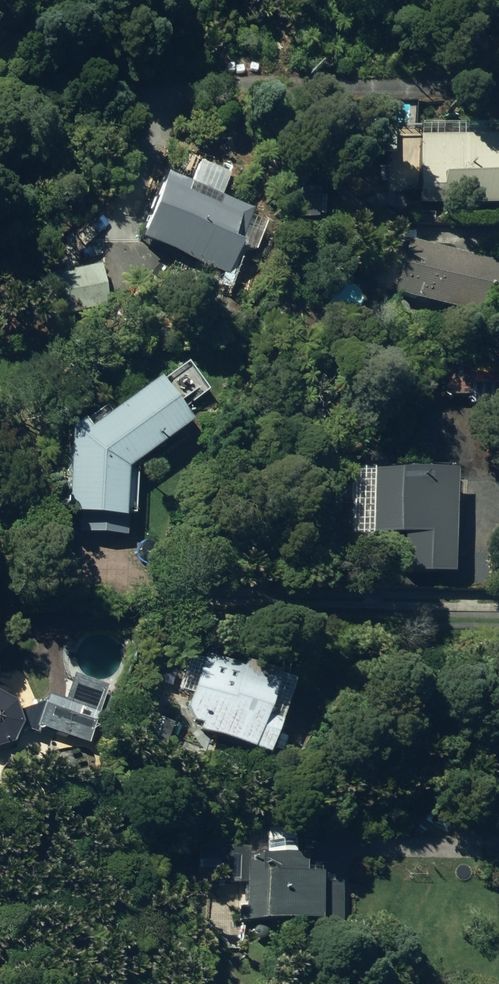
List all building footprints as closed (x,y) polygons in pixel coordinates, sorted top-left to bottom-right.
[(498,205),(498,138),(425,136),(424,203),(498,205)] [(130,241),(225,274),(247,210),(152,176),(130,241)] [(498,316),(498,269),(496,269),(497,265),(406,240),(404,248),(386,243),(375,282),(393,288),(392,292),(483,317),(484,312),(498,316)] [(59,313),(110,304),(103,265),(52,274),(59,313)] [(439,396),(465,396),(465,386),(497,387),(497,362),(462,361),(462,370),(440,370),(439,396)] [(94,516),(94,533),(128,533),(128,520),(125,520),(126,472),(193,425),(160,380),(87,432),(80,422),(72,428),(69,516),(94,516)] [(393,575),(441,578),(445,477),(369,466),(367,536),(395,537),(393,575)] [(183,726),(267,757),(293,686),(210,655),(183,726)] [(40,727),(91,744),(110,688),(76,676),(68,701),(51,695),(40,727)] [(14,748),(25,728),(18,706),(0,697),(0,753),(14,748)] [(250,882),(250,908),(243,908),(243,921),(345,921),(345,852),(295,852),(294,827),(270,827),(270,857),(252,856),(253,848),(200,848),(200,883),(250,882)]
